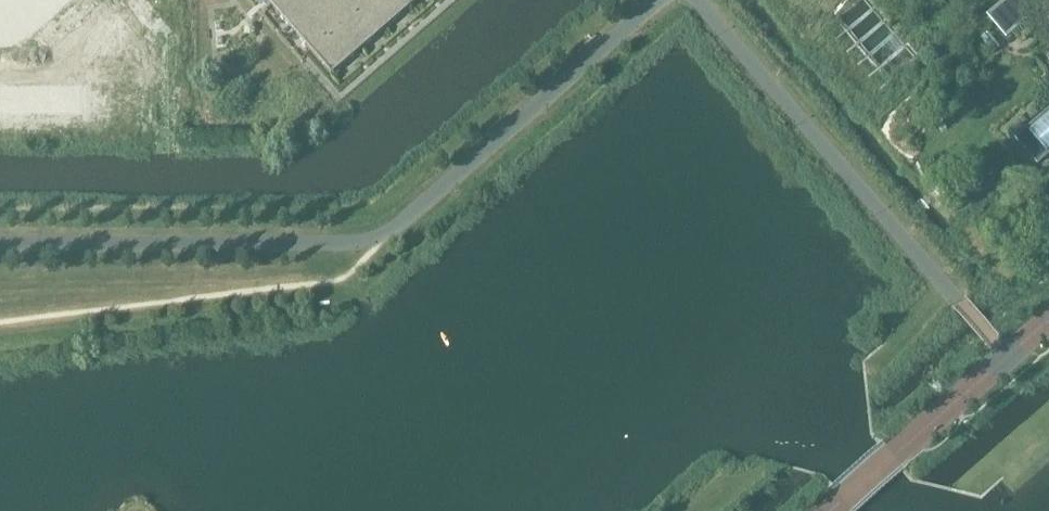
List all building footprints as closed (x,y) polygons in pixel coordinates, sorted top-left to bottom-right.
[(8,8),(31,34),(62,7),(56,0),(18,0),(8,8)] [(331,76),(418,0),(265,0),(331,76)] [(1005,40),(1029,19),(1013,0),(1005,0),(986,16),(1005,40)] [(1016,138),(1038,165),(1048,155),(1048,110),(1016,138)]
